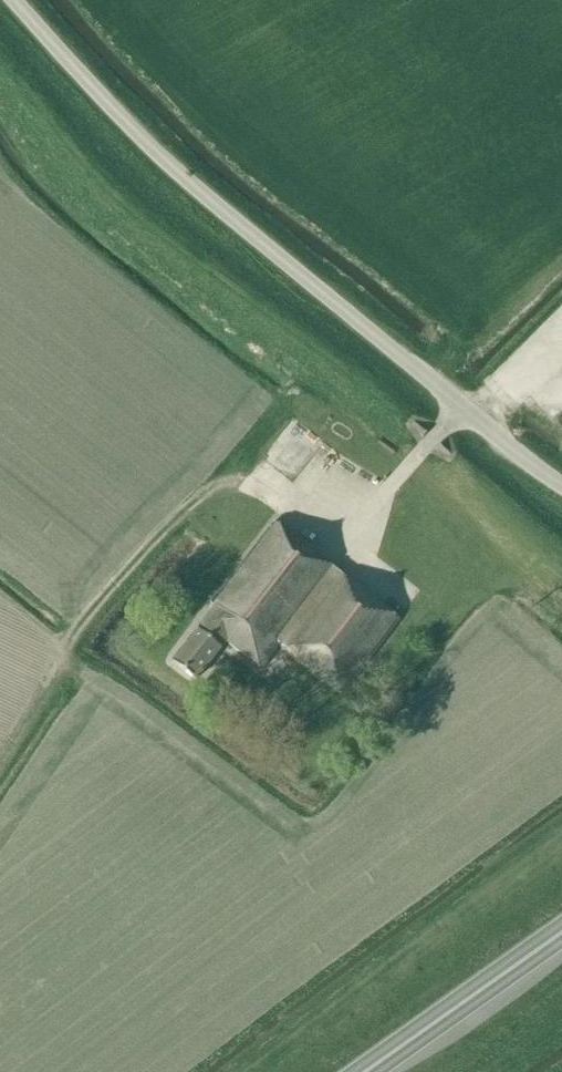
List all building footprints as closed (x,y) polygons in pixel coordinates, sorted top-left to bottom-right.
[(278,645),(300,663),(340,695),(400,618),(280,524),(172,662),(196,681),(209,664),(227,641),(260,667),(278,645)]
